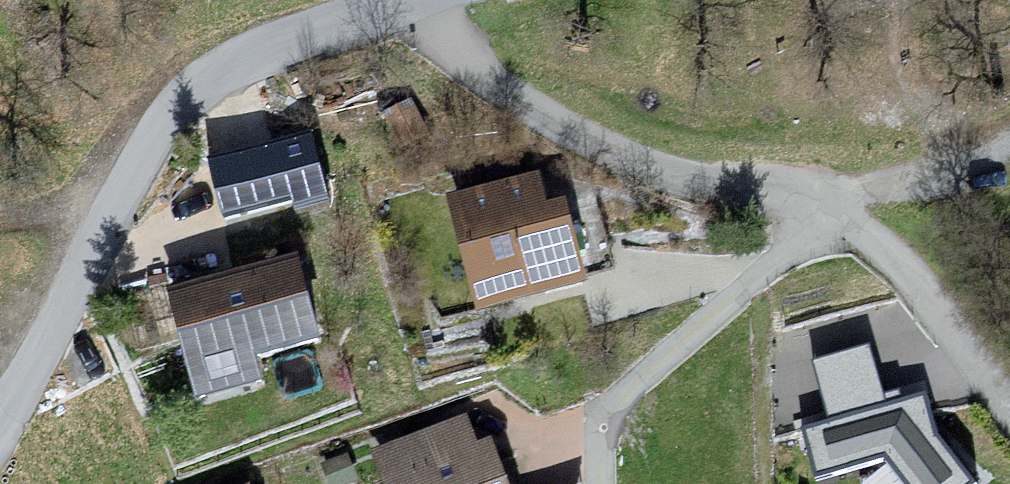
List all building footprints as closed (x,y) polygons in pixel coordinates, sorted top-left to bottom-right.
[(299,136),(210,158),(224,216),(313,194),(299,136)] [(538,175),(453,196),(479,305),(586,280),(566,197),(544,202),(538,175)] [(293,255),(168,285),(195,397),(259,382),(251,349),(312,334),(293,255)] [(867,346),(814,361),(830,420),(802,428),(816,475),(884,455),(906,483),(966,483),(971,480),(934,433),(923,395),(884,406),(867,346)] [(380,448),(393,483),(505,483),(490,441),(474,446),(465,418),(380,448)]
